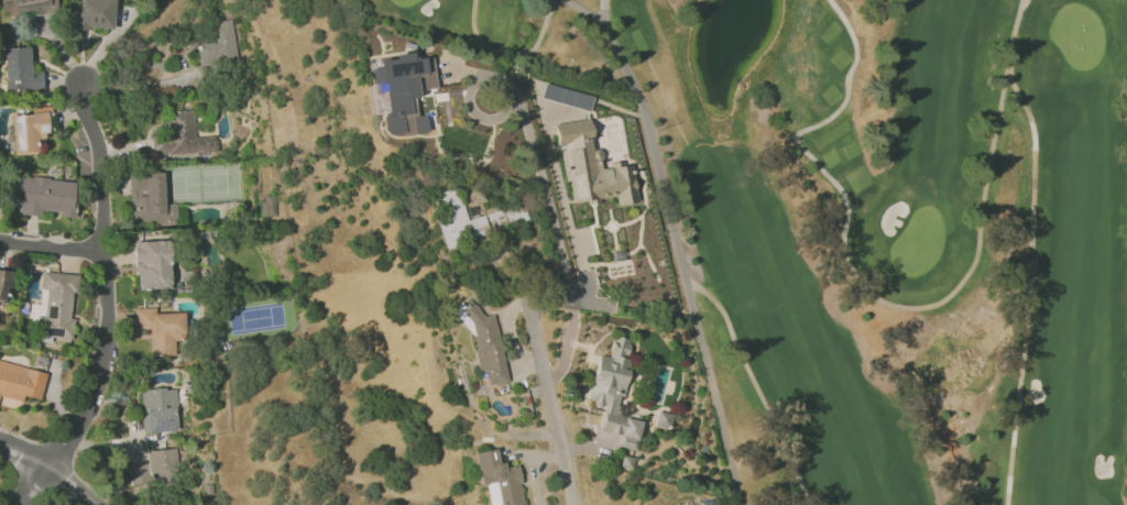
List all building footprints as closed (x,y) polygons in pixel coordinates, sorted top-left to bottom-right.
[(56,0),(0,0),(3,18),(57,10),(56,0)] [(74,28),(113,30),(114,0),(75,0),(74,28)] [(232,19),(212,21),(214,42),(197,44),(200,65),(237,61),(232,19)] [(42,71),(30,71),(30,47),(5,47),(6,90),(43,89),(42,71)] [(432,56),(413,59),(412,52),(394,54),(394,59),(378,60),(379,67),(370,68),(372,84),(384,82),(387,113),(383,113),(386,136),(427,131),(426,114),(418,115),(415,90),(436,88),(432,56)] [(592,97),(545,83),(540,98),(588,111),(592,97)] [(218,152),(217,135),(195,137),(194,110),(167,111),(168,137),(152,138),(153,155),(218,152)] [(558,123),(568,203),(587,200),(587,201),(616,197),(617,205),(636,203),(632,163),(600,167),(598,160),(601,159),(600,149),(592,150),(588,119),(558,123)] [(163,173),(129,173),(130,221),(176,221),(176,204),(164,204),(163,173)] [(20,212),(59,214),(59,217),(74,218),(76,180),(17,177),(16,191),(22,191),(20,212)] [(467,220),(457,187),(431,195),(447,247),(490,234),(488,225),(504,220),(501,210),(467,220)] [(260,195),(261,215),(275,215),(274,195),(260,195)] [(171,289),(170,240),(133,241),(134,275),(138,275),(139,289),(171,289)] [(0,270),(0,303),(7,304),(11,271),(0,270)] [(76,275),(43,272),(42,289),(47,289),(45,316),(42,315),(40,337),(72,340),(74,318),(72,318),(76,275)] [(494,314),(480,317),(478,304),(463,307),(476,372),(485,371),(488,385),(507,381),(494,314)] [(184,312),(156,313),(156,307),(135,308),(135,329),(149,329),(150,355),(176,355),(175,340),(185,340),(184,312)] [(632,339),(613,336),(609,357),(598,355),(589,403),(603,405),(598,431),(619,434),(617,446),(635,450),(641,419),(618,414),(632,339)] [(0,361),(0,396),(22,401),(23,396),(40,400),(47,373),(0,361)] [(179,430),(175,387),(140,391),(144,433),(179,430)] [(145,451),(147,463),(128,466),(130,486),(179,480),(175,448),(145,451)] [(480,485),(488,484),(491,504),(524,504),(517,465),(500,468),(497,448),(474,452),(480,485)] [(620,466),(631,469),(634,458),(623,455),(620,466)] [(702,504),(723,504),(721,496),(701,502),(702,504)]
